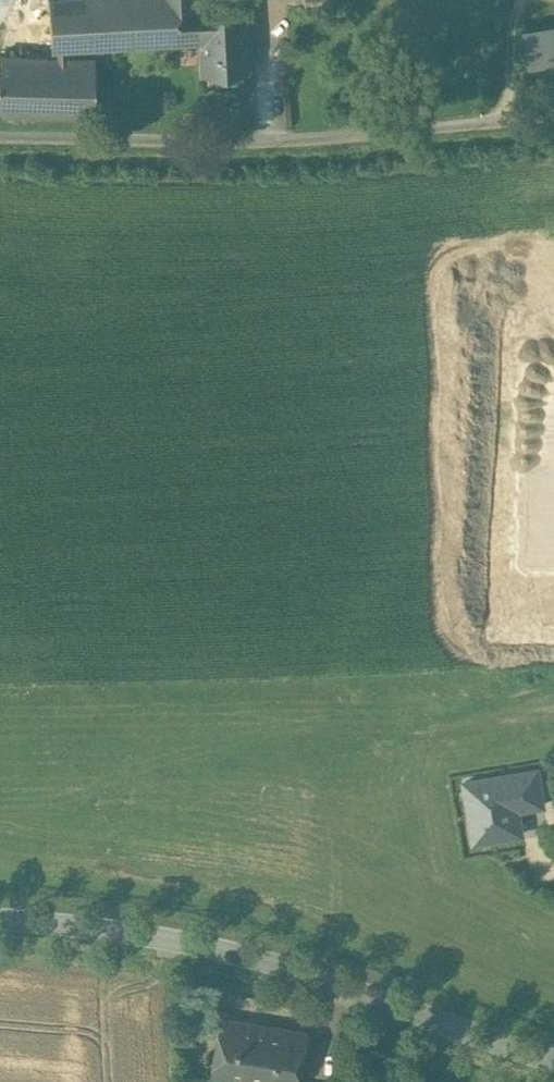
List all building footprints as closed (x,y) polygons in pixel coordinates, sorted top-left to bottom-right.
[(50,45),(199,37),(198,10),(200,9),(200,0),(48,0),(50,45)] [(200,9),(198,10),(199,37),(201,68),(246,66),(243,7),(200,9)] [(524,28),(529,65),(553,61),(553,24),(524,28)] [(0,53),(0,111),(93,114),(94,56),(0,53)] [(465,777),(475,841),(526,832),(522,807),(547,803),(541,765),(465,777)] [(220,1015),(211,1073),(272,1081),(298,1081),(307,1029),(220,1015)]
